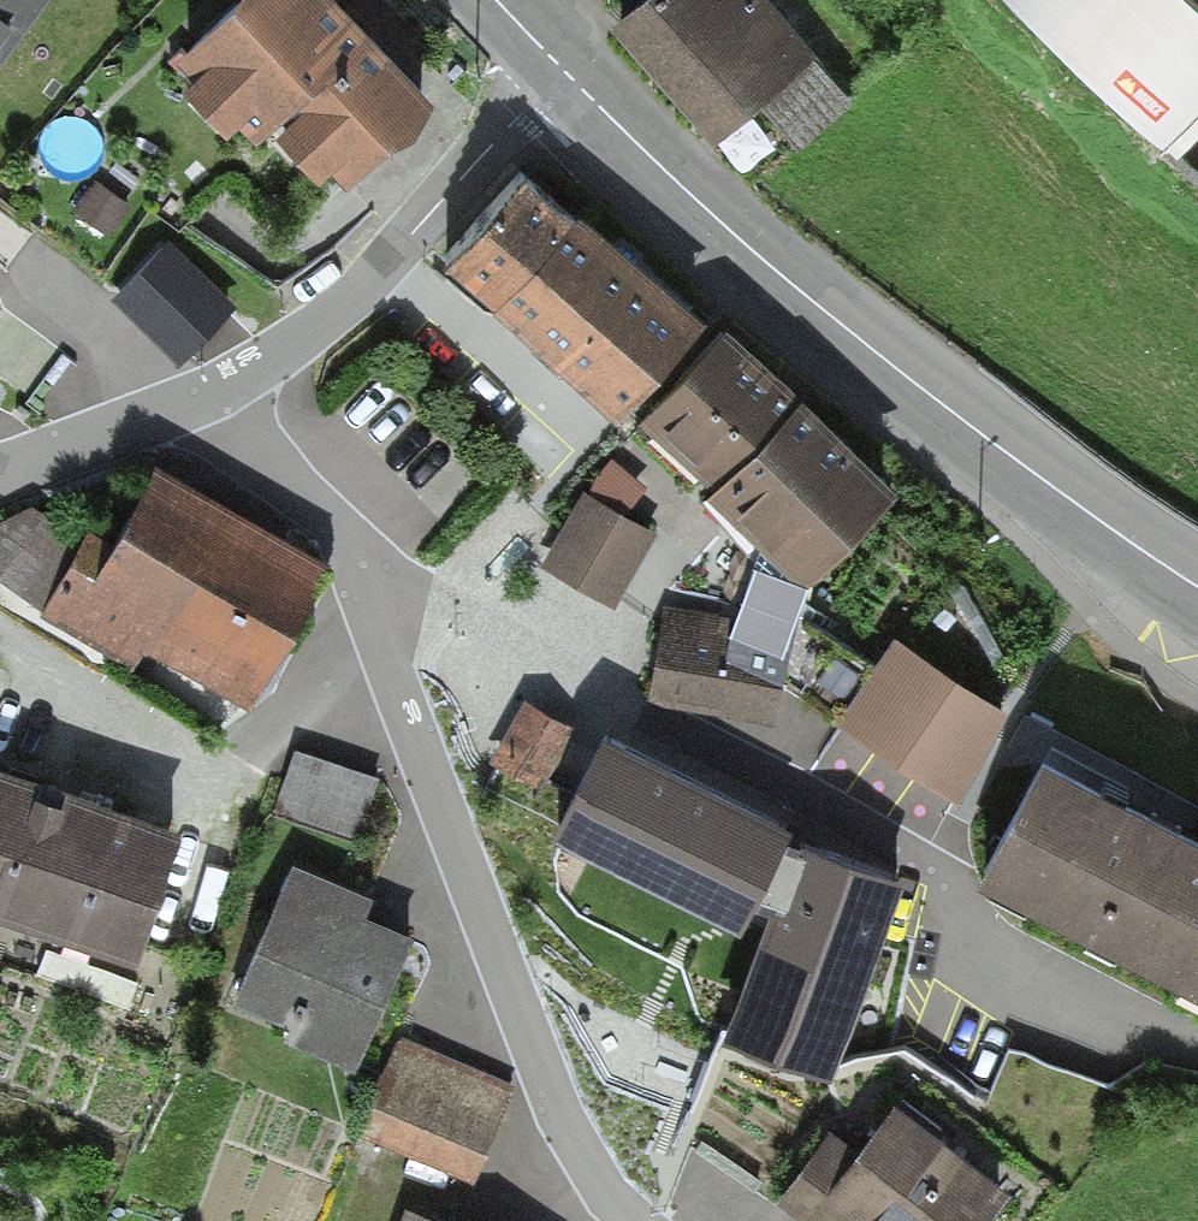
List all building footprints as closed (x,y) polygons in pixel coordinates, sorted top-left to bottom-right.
[(24,0),(0,0),(0,32),(24,0)] [(332,0),(242,0),(174,64),(194,85),(184,95),(227,140),(238,129),(256,148),(268,137),(318,190),(333,176),(349,193),(437,110),(332,0)] [(803,0),(610,0),(601,9),(713,128),(756,88),(801,136),(861,81),(818,35),(828,26),(803,0)] [(1174,146),(1197,122),(1197,0),(1023,0),(1174,146)] [(750,170),(786,142),(766,116),(730,145),(750,170)] [(493,287),(578,188),(527,145),(442,243),(493,287)] [(701,293),(578,188),(493,287),(610,397),(701,293)] [(182,354),(233,295),(167,237),(115,296),(182,354)] [(899,465),(726,302),(634,406),(707,470),(702,474),(758,528),(801,569),(899,465)] [(655,521),(624,504),(647,479),(613,447),(582,481),(541,559),(614,598),(655,521)] [(247,689),(322,550),(156,459),(111,541),(89,529),(50,601),(127,643),(135,628),(247,689)] [(758,528),(732,608),(664,596),(645,700),(771,722),(788,628),(801,569),(758,528)] [(895,625),(835,714),(956,796),(1003,696),(895,625)] [(524,692),(490,753),(541,781),(574,719),(524,692)] [(904,856),(783,812),(789,801),(603,708),(551,812),(739,907),(752,881),(770,888),(722,1021),(830,1061),(862,973),(904,856)] [(1042,734),(979,860),(1197,974),(1197,813),(1042,734)] [(380,774),(293,742),(272,800),(358,832),(380,774)] [(0,748),(0,888),(134,932),(176,805),(0,748)] [(366,887),(294,859),(239,997),(297,1019),(289,1039),(352,1064),(411,917),(362,898),(366,887)] [(135,976),(46,943),(35,971),(124,1004),(135,976)] [(513,1074),(396,1030),(358,1130),(476,1174),(513,1074)] [(1007,1176),(890,1093),(850,1149),(819,1128),(777,1187),(825,1220),(861,1220),(862,1219),(865,1220),(974,1220),(1007,1176)] [(404,1206),(400,1220),(453,1220),(404,1206)]
